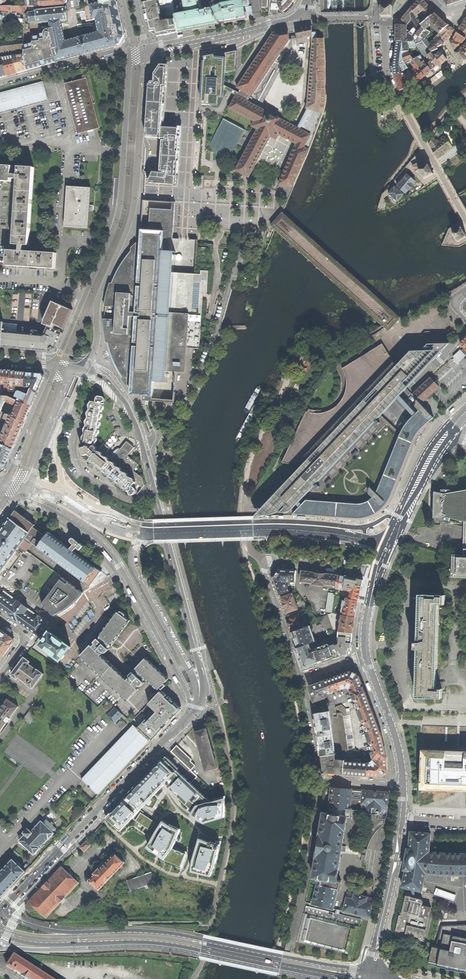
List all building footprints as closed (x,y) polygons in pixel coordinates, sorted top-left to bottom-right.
[(117,46),(117,45),(119,44),(124,37),(124,35),(125,34),(117,2),(116,1),(117,1),(117,0),(97,0),(98,3),(90,5),(91,10),(84,12),(86,21),(97,19),(99,32),(88,35),(77,38),(66,41),(61,21),(50,22),(50,26),(51,29),(49,29),(48,29),(47,30),(46,31),(45,32),(45,33),(40,34),(40,36),(33,36),(33,43),(25,45),(25,52),(25,54),(24,54),(28,70),(47,65),(68,59),(82,55),(87,54),(92,52),(106,48),(106,49),(117,46)] [(150,32),(157,36),(167,35),(178,32),(176,19),(172,20),(171,16),(168,16),(168,19),(167,19),(165,10),(164,10),(163,7),(159,8),(157,0),(143,3),(145,9),(150,32)] [(220,24),(212,9),(203,11),(201,11),(199,0),(184,0),(186,14),(175,15),(176,19),(178,32),(191,30),(199,28),(206,27),(220,24)] [(248,20),(246,13),(244,5),(245,5),(244,0),(235,0),(223,2),(222,2),(222,4),(212,9),(220,24),(226,23),(226,24),(226,23),(236,22),(247,20),(248,20)] [(278,4),(282,12),(284,11),(287,9),(289,7),(292,4),(293,1),(294,0),(278,0),(278,4)] [(412,8),(413,12),(417,8),(419,11),(414,14),(415,15),(420,12),(429,6),(423,0),(419,0),(418,1),(412,8)] [(2,11),(13,13),(23,14),(25,13),(26,12),(26,11),(27,7),(25,6),(13,6),(13,7),(2,7),(0,5),(0,10),(2,11)] [(392,17),(392,6),(390,6),(382,6),(382,17),(392,17)] [(429,6),(420,12),(415,15),(416,18),(422,15),(423,17),(418,21),(420,27),(421,26),(429,19),(435,13),(436,13),(433,10),(429,6)] [(412,8),(397,25),(397,26),(396,42),(397,42),(415,42),(414,38),(416,35),(421,28),(420,27),(418,21),(416,18),(415,15),(414,14),(413,12),(412,8)] [(440,18),(435,13),(429,19),(421,26),(424,29),(425,30),(430,25),(431,26),(431,25),(435,28),(440,33),(441,33),(441,32),(448,26),(444,21),(440,18)] [(3,24),(3,25),(4,25),(6,24),(6,23),(24,25),(24,20),(0,15),(0,24),(3,24)] [(449,25),(448,26),(441,32),(444,34),(442,36),(441,35),(442,34),(441,33),(440,33),(437,36),(444,43),(454,30),(452,28),(449,25)] [(254,135),(224,119),(207,150),(229,161),(237,145),(246,150),(235,171),(249,178),(271,137),(276,140),(279,135),(296,145),(278,185),(294,187),(308,159),(311,151),(325,115),(326,102),(326,95),(324,95),(325,80),(325,61),(324,40),(317,39),(316,33),(313,34),(312,27),(297,30),(297,39),(290,40),(289,32),(289,31),(281,33),(274,34),(273,36),(238,86),(237,88),(241,90),(239,92),(237,96),(229,109),(254,122),(252,127),(257,130),(254,135)] [(442,45),(444,43),(437,36),(434,39),(435,40),(429,44),(427,41),(428,41),(425,39),(431,32),(428,31),(425,30),(424,29),(422,27),(421,28),(416,35),(422,42),(426,46),(431,52),(438,49),(437,48),(440,46),(442,45)] [(453,38),(462,44),(465,39),(465,34),(463,36),(457,32),(453,38)] [(450,43),(455,52),(462,44),(453,38),(452,41),(450,43)] [(3,52),(14,51),(17,50),(24,49),(24,40),(2,42),(0,42),(0,53),(3,52)] [(394,64),(395,76),(402,74),(402,71),(408,68),(406,64),(404,59),(402,53),(409,52),(413,60),(421,56),(416,47),(416,45),(415,42),(397,42),(396,46),(395,58),(394,64)] [(431,52),(426,46),(422,42),(416,45),(416,47),(421,56),(424,61),(425,63),(431,70),(435,68),(437,65),(439,67),(441,65),(435,58),(434,56),(431,52)] [(462,65),(465,62),(465,56),(461,49),(456,54),(459,60),(462,65)] [(226,85),(226,73),(236,71),(237,53),(237,51),(236,51),(215,55),(205,57),(202,106),(206,106),(220,107),(220,97),(225,98),(225,90),(226,85)] [(440,51),(434,56),(435,58),(441,65),(445,62),(447,59),(440,51)] [(421,79),(425,76),(417,65),(413,60),(409,52),(402,53),(404,59),(406,64),(411,62),(413,66),(417,71),(412,75),(417,83),(421,79)] [(24,71),(28,70),(24,54),(14,56),(18,73),(24,71)] [(14,74),(18,73),(14,56),(4,58),(8,76),(14,74)] [(428,73),(431,70),(425,63),(422,66),(421,63),(424,61),(421,56),(413,60),(417,65),(425,76),(428,73)] [(156,172),(150,185),(184,188),(184,165),(184,148),(185,137),(185,129),(169,128),(170,108),(172,89),(173,89),(174,74),(175,65),(162,64),(155,74),(155,80),(155,82),(153,83),(152,83),(151,84),(151,85),(149,84),(148,103),(148,118),(147,137),(164,138),(164,141),(163,141),(163,144),(163,147),(162,163),(162,167),(161,171),(162,171),(162,173),(156,172)] [(413,85),(417,83),(412,75),(411,73),(410,74),(409,72),(403,75),(403,77),(404,80),(406,83),(408,86),(409,87),(413,85)] [(397,84),(400,91),(404,89),(408,86),(406,83),(404,80),(403,77),(403,75),(402,74),(395,76),(396,81),(397,84)] [(65,85),(78,133),(99,128),(86,79),(65,85)] [(42,83),(30,86),(35,104),(47,100),(42,83)] [(225,90),(237,96),(239,92),(226,85),(225,90)] [(35,104),(30,86),(0,94),(0,113),(35,104)] [(433,152),(437,159),(453,147),(446,137),(439,142),(437,140),(438,139),(435,135),(434,137),(433,137),(429,144),(433,152)] [(412,166),(416,172),(419,170),(419,169),(428,164),(429,164),(426,158),(412,166)] [(419,170),(424,179),(433,174),(428,164),(419,169),(419,170)] [(12,166),(0,166),(0,181),(11,182),(11,179),(12,168),(12,166)] [(17,185),(16,191),(32,192),(34,168),(18,167),(18,169),(17,179),(17,185)] [(402,180),(397,186),(406,193),(416,182),(407,174),(402,180)] [(65,223),(65,227),(75,228),(75,229),(79,229),(79,228),(88,228),(89,227),(90,227),(90,225),(89,224),(89,219),(90,219),(91,215),(90,215),(90,212),(91,212),(91,210),(90,210),(90,208),(91,208),(91,206),(90,206),(90,204),(90,203),(92,203),(92,199),(91,199),(91,193),(92,193),(92,191),(91,191),(91,189),(86,189),(86,188),(81,187),(81,188),(78,188),(79,177),(76,177),(76,186),(69,185),(69,187),(67,187),(67,189),(66,189),(66,195),(67,195),(67,199),(66,199),(65,203),(66,203),(66,212),(65,212),(64,216),(65,216),(65,219),(64,219),(64,223),(65,223)] [(394,200),(395,201),(398,201),(403,194),(395,187),(392,190),(389,194),(389,196),(390,197),(392,197),(394,198),(394,200)] [(24,245),(29,246),(32,192),(16,191),(15,205),(14,229),(13,245),(14,245),(24,245)] [(174,402),(175,391),(174,391),(173,400),(153,398),(154,396),(154,381),(166,382),(167,371),(175,371),(174,382),(175,382),(176,371),(185,372),(187,348),(200,349),(200,344),(208,344),(211,331),(211,325),(223,271),(228,250),(213,249),(213,244),(203,243),(197,243),(198,239),(189,239),(189,240),(197,240),(194,274),(184,273),(174,272),(175,260),(177,260),(179,261),(180,260),(181,260),(182,258),(182,257),(182,256),(181,255),(180,254),(178,254),(177,255),(175,255),(175,251),(163,251),(164,238),(173,238),(179,239),(179,238),(173,238),(174,220),(175,210),(175,202),(144,199),(141,230),(140,254),(138,254),(136,254),(137,242),(132,246),(128,251),(122,259),(116,268),(111,278),(107,291),(104,300),(104,306),(117,307),(117,320),(103,318),(103,325),(104,333),(106,345),(110,356),(114,365),(118,374),(123,380),(127,385),(127,374),(132,374),(130,394),(142,395),(142,400),(174,402)] [(452,233),(458,242),(465,237),(465,235),(462,228),(452,233)] [(8,250),(7,266),(20,267),(31,268),(32,252),(24,251),(13,251),(8,250)] [(56,253),(32,252),(31,268),(42,268),(55,269),(56,253)] [(17,293),(17,304),(26,304),(26,292),(17,293)] [(60,326),(65,328),(71,313),(66,312),(60,326)] [(1,348),(1,347),(49,352),(49,353),(56,348),(59,340),(62,333),(47,327),(44,334),(42,336),(24,334),(24,332),(16,331),(17,325),(3,324),(3,323),(0,322),(0,348),(1,348)] [(394,361),(388,352),(383,343),(378,346),(341,368),(343,373),(345,377),(345,382),(345,388),(344,392),(342,397),(339,402),(335,405),(331,408),(327,411),(321,412),(316,413),(311,412),(306,411),(304,414),(302,414),(285,449),(287,450),(281,463),(284,463),(288,464),(292,463),(297,462),(300,460),(304,457),(307,460),(255,515),(267,515),(270,515),(274,513),(277,511),(284,505),(285,506),(279,513),(284,512),(289,511),(295,505),(298,507),(291,514),(358,521),(363,520),(370,518),(377,514),(383,510),(386,506),(390,500),(393,495),(416,440),(419,435),(424,430),(431,423),(429,422),(434,418),(421,404),(415,397),(414,399),(415,400),(414,401),(415,403),(414,407),(417,410),(412,415),(397,399),(407,388),(446,346),(446,344),(427,343),(420,351),(412,351),(396,366),(394,362),(394,361)] [(451,354),(453,356),(458,362),(465,355),(462,351),(458,347),(451,354)] [(443,380),(450,373),(444,368),(438,374),(443,380)] [(5,384),(4,390),(9,390),(11,371),(0,370),(0,384),(5,384)] [(19,372),(11,371),(9,390),(9,392),(14,392),(16,391),(16,386),(23,387),(25,387),(26,373),(19,372)] [(35,374),(26,373),(25,387),(23,387),(21,392),(20,392),(29,396),(31,390),(38,392),(44,377),(42,374),(35,374)] [(413,394),(415,397),(421,404),(426,399),(430,395),(438,387),(439,387),(431,378),(413,394)] [(33,402),(38,392),(31,390),(29,396),(20,392),(21,392),(20,391),(18,392),(16,396),(21,399),(19,402),(31,407),(33,402)] [(31,407),(19,402),(13,399),(9,397),(0,396),(0,411),(1,412),(5,401),(16,406),(13,413),(12,417),(24,422),(28,414),(31,407)] [(96,451),(96,450),(97,449),(97,448),(97,447),(96,446),(95,446),(94,445),(94,444),(95,444),(96,443),(97,442),(97,441),(98,440),(97,439),(97,438),(97,436),(98,435),(99,433),(99,432),(99,431),(99,430),(99,429),(99,428),(101,424),(101,422),(100,422),(100,421),(100,420),(101,418),(102,417),(102,416),(102,414),(102,412),(103,410),(104,408),(104,406),(104,405),(103,403),(102,403),(102,402),(104,401),(105,400),(105,398),(104,397),(100,396),(98,396),(97,398),(96,402),(92,401),(91,403),(90,403),(89,405),(89,407),(90,408),(90,410),(88,413),(88,415),(89,417),(88,417),(86,416),(85,418),(87,420),(86,421),(86,423),(87,425),(87,426),(86,427),(85,429),(85,431),(85,433),(85,434),(84,435),(83,437),(83,439),(83,440),(84,442),(86,443),(86,445),(87,446),(87,447),(82,448),(84,455),(85,456),(87,455),(91,458),(90,460),(91,461),(90,463),(91,465),(93,466),(95,464),(129,492),(130,490),(130,491),(130,492),(130,493),(130,494),(131,495),(133,495),(134,495),(135,494),(137,495),(145,485),(143,478),(139,475),(138,474),(134,471),(136,468),(124,458),(128,453),(122,447),(113,458),(112,458),(107,454),(107,453),(110,449),(110,448),(104,443),(103,444),(97,451),(96,451)] [(24,422),(12,417),(10,416),(6,414),(4,419),(9,421),(0,441),(0,443),(13,449),(18,437),(24,422)] [(126,442),(122,447),(128,453),(124,458),(136,468),(139,465),(139,464),(128,455),(134,448),(134,447),(127,441),(126,442)] [(13,449),(0,443),(0,468),(4,468),(8,460),(13,449)] [(453,492),(452,489),(443,489),(443,493),(437,492),(437,505),(437,518),(441,518),(441,520),(442,521),(450,522),(451,521),(452,518),(465,522),(465,490),(453,492)] [(5,566),(9,569),(19,556),(20,557),(25,550),(26,551),(32,543),(91,586),(101,571),(92,565),(94,562),(80,552),(79,555),(49,533),(46,536),(34,527),(35,525),(28,520),(29,518),(26,516),(24,514),(23,516),(16,510),(11,516),(10,518),(0,531),(0,573),(5,566)] [(463,555),(455,555),(455,566),(454,577),(465,577),(465,555),(463,555)] [(276,591),(278,596),(289,593),(285,583),(295,583),(296,571),(280,570),(272,580),(276,591)] [(312,573),(302,572),(301,582),(313,584),(313,585),(326,586),(326,585),(337,587),(338,576),(326,574),(312,573)] [(344,577),(338,576),(337,587),(336,589),(349,591),(350,593),(349,595),(347,595),(346,598),(358,601),(364,581),(357,579),(344,577)] [(51,613),(55,616),(66,609),(70,606),(76,601),(84,594),(63,578),(42,606),(51,613)] [(1,608),(19,622),(39,636),(49,623),(29,608),(23,604),(18,601),(4,591),(1,595),(0,594),(0,607),(1,608)] [(325,612),(333,613),(335,594),(329,593),(325,612)] [(284,606),(286,614),(298,610),(292,594),(281,598),(284,606)] [(437,700),(440,698),(441,690),(441,689),(436,689),(440,604),(444,604),(445,605),(446,594),(444,595),(442,595),(442,594),(437,594),(436,595),(430,595),(430,594),(425,594),(424,594),(421,594),(418,641),(415,642),(415,644),(415,648),(418,649),(416,696),(420,696),(420,697),(426,697),(432,697),(432,698),(434,701),(437,700)] [(356,609),(358,601),(346,598),(345,601),(343,601),(341,615),(342,615),(354,617),(356,609)] [(91,645),(80,657),(128,701),(139,689),(137,688),(140,685),(140,686),(141,687),(145,683),(145,682),(144,682),(143,681),(146,678),(137,670),(134,673),(134,672),(133,672),(132,673),(131,674),(131,675),(132,675),(128,679),(102,655),(104,653),(105,653),(108,651),(109,649),(108,648),(111,645),(112,646),(130,621),(124,617),(125,617),(125,616),(125,615),(121,612),(120,612),(120,613),(120,614),(117,612),(99,636),(101,637),(98,640),(97,640),(94,642),(94,643),(95,644),(93,646),(91,645)] [(353,625),(354,617),(342,615),(340,632),(352,633),(353,625)] [(324,630),(332,631),(327,616),(320,618),(324,630)] [(293,641),(296,649),(309,644),(314,642),(309,626),(305,628),(303,621),(299,623),(297,617),(288,620),(289,623),(287,623),(289,628),(293,641)] [(0,629),(0,661),(14,642),(13,639),(4,632),(0,629)] [(50,631),(41,644),(61,660),(71,647),(62,640),(50,631)] [(352,641),(352,633),(340,632),(338,632),(338,643),(337,645),(330,647),(334,659),(351,653),(352,641)] [(300,661),(303,670),(319,665),(314,651),(313,650),(311,650),(309,644),(296,649),(300,661)] [(328,661),(334,659),(330,647),(329,646),(314,651),(319,665),(328,661)] [(27,684),(33,688),(44,673),(38,669),(29,663),(31,661),(25,657),(18,666),(11,674),(18,679),(19,677),(21,678),(21,679),(25,682),(25,681),(27,683),(27,684)] [(136,669),(137,670),(146,678),(158,690),(160,688),(162,690),(164,688),(162,686),(169,679),(146,658),(136,669)] [(383,744),(379,726),(375,718),(368,700),(360,680),(359,677),(356,675),(356,674),(353,673),(353,674),(350,672),(336,677),(316,684),(308,687),(314,702),(325,698),(324,694),(348,686),(351,688),(369,737),(374,758),(374,761),(371,763),(367,763),(367,776),(379,776),(381,775),(382,776),(385,773),(385,772),(386,770),(387,765),(387,762),(384,748),(383,744)] [(171,701),(161,691),(140,713),(146,720),(150,716),(154,720),(156,721),(152,725),(158,732),(180,709),(171,701)] [(8,721),(9,722),(11,718),(10,718),(19,706),(8,699),(3,706),(0,709),(0,732),(8,721)] [(123,714),(115,707),(107,715),(115,723),(123,714)] [(31,709),(23,718),(30,723),(37,713),(31,709)] [(338,716),(337,717),(342,753),(343,757),(349,756),(349,752),(348,750),(355,749),(349,709),(343,710),(343,714),(341,712),(337,713),(338,716)] [(321,754),(322,755),(333,754),(327,712),(315,713),(317,724),(319,743),(321,754)] [(149,740),(129,720),(124,725),(129,729),(82,779),(98,795),(149,740)] [(200,730),(195,731),(199,746),(197,747),(199,754),(201,753),(206,770),(216,767),(206,728),(200,730)] [(171,751),(191,770),(195,765),(190,760),(191,759),(176,745),(171,751)] [(421,747),(420,787),(460,789),(465,789),(465,749),(421,747)] [(323,764),(323,772),(344,773),(345,761),(335,761),(334,754),(333,754),(322,755),(323,764)] [(142,781),(128,795),(130,797),(142,808),(149,800),(159,791),(165,784),(180,798),(193,810),(191,815),(198,819),(204,823),(225,817),(225,796),(209,801),(177,770),(179,768),(166,756),(162,760),(161,759),(154,766),(155,767),(148,775),(146,774),(141,780),(142,781)] [(355,774),(367,776),(367,763),(345,761),(344,773),(355,774)] [(318,878),(312,903),(333,908),(337,890),(339,890),(341,882),(336,880),(338,869),(338,866),(342,845),(346,817),(351,817),(351,812),(352,809),(350,809),(351,799),(356,800),(361,800),(361,809),(371,810),(376,811),(387,811),(388,792),(356,789),(331,787),(329,813),(323,813),(313,877),(318,878)] [(136,814),(142,808),(130,797),(118,810),(129,821),(136,814)] [(19,840),(34,855),(37,852),(37,851),(40,848),(40,847),(44,843),(48,839),(49,839),(54,833),(53,832),(56,828),(53,825),(54,824),(52,821),(50,823),(47,819),(43,822),(41,820),(36,826),(31,831),(28,828),(23,832),(25,834),(19,840)] [(164,820),(149,847),(168,861),(179,847),(181,842),(186,830),(175,826),(164,820)] [(405,887),(410,888),(422,891),(423,887),(422,887),(423,886),(429,887),(432,873),(443,874),(459,875),(465,874),(465,853),(446,853),(429,852),(431,833),(426,833),(426,831),(416,830),(416,832),(411,832),(410,848),(407,848),(404,869),(406,870),(402,886),(405,887)] [(193,860),(191,871),(211,876),(215,867),(219,850),(217,849),(218,844),(210,842),(200,838),(195,852),(198,853),(197,856),(196,859),(193,860)] [(83,852),(90,844),(85,840),(78,847),(83,852)] [(95,875),(89,881),(99,890),(125,863),(115,854),(106,863),(104,861),(98,868),(99,869),(97,872),(96,871),(94,874),(95,875)] [(26,871),(13,859),(0,872),(0,898),(26,871)] [(26,910),(29,913),(35,908),(46,918),(79,883),(61,866),(28,901),(28,902),(26,907),(26,910)] [(133,890),(163,879),(160,870),(128,881),(126,882),(130,891),(133,890)] [(436,888),(434,894),(454,900),(456,894),(436,888)] [(358,895),(348,892),(343,911),(369,917),(371,908),(373,899),(363,896),(362,895),(359,894),(358,895)] [(399,915),(396,931),(409,934),(409,938),(423,941),(431,907),(422,905),(423,902),(420,901),(420,899),(408,896),(406,895),(401,915),(399,915)] [(305,905),(298,941),(352,952),(359,916),(305,905)] [(443,928),(437,946),(432,950),(429,964),(465,972),(465,927),(443,928)] [(6,967),(15,972),(15,971),(22,974),(21,976),(26,978),(51,978),(14,955),(6,967)]
